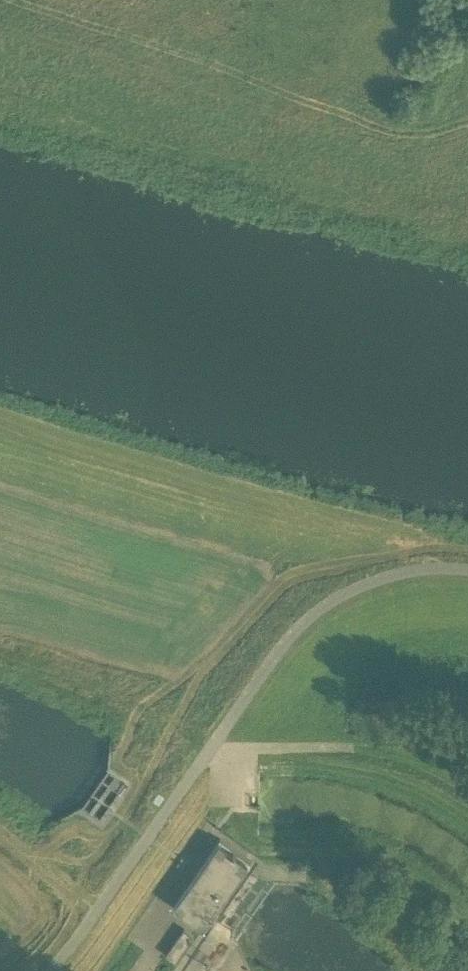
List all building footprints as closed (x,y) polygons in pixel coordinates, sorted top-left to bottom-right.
[(203,926),(249,861),(220,841),(175,905),(203,926)] [(176,961),(194,935),(184,928),(166,954),(176,961)]
